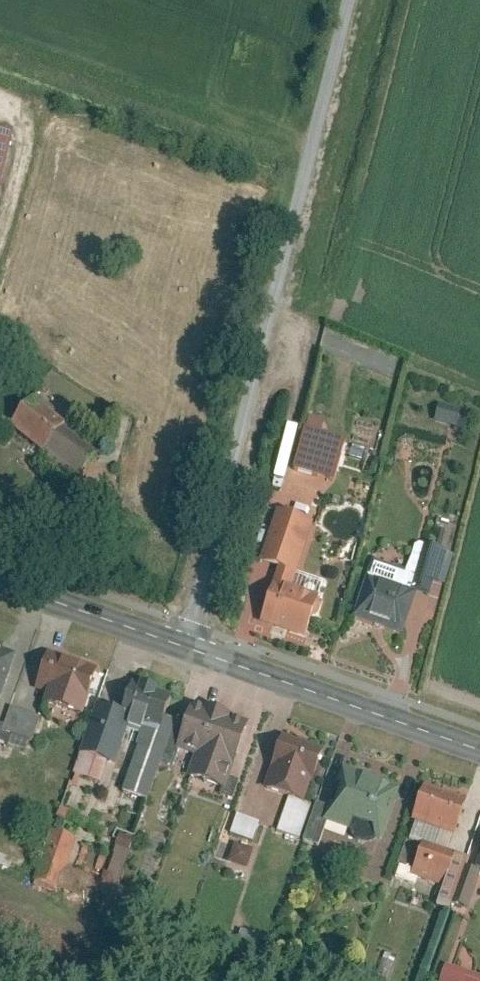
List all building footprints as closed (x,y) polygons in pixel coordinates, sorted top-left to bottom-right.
[(15,132),(0,128),(0,192),(15,132)] [(72,477),(96,450),(38,398),(13,425),(72,477)] [(441,401),(436,419),(458,425),(463,407),(441,401)] [(334,480),(341,437),(297,429),(290,472),(334,480)] [(316,521),(279,508),(261,561),(280,567),(262,621),(307,637),(322,595),(294,586),(316,521)] [(417,544),(408,572),(377,562),(373,574),(370,573),(356,615),(405,631),(424,573),(447,580),(455,555),(438,549),(439,546),(423,541),(417,544)] [(2,696),(19,648),(0,642),(0,696),(2,696)] [(45,699),(86,713),(101,668),(51,650),(38,688),(48,692),(45,699)] [(89,747),(117,757),(134,709),(106,700),(89,747)] [(172,771),(226,790),(249,723),(195,704),(172,771)] [(6,724),(1,740),(30,750),(42,716),(13,706),(6,724)] [(127,786),(154,795),(180,718),(154,709),(127,786)] [(287,803),(303,808),(323,749),(283,735),(262,795),(287,803)] [(329,821),(382,839),(399,790),(346,771),(332,811),(329,821)] [(413,824),(454,838),(467,801),(426,787),(413,824)] [(303,808),(287,803),(278,828),(302,836),(314,801),(303,808)] [(329,821),(332,811),(319,803),(306,841),(321,846),(329,821)] [(239,813),(233,832),(255,839),(262,821),(239,813)] [(105,881),(120,885),(133,835),(118,831),(105,881)] [(50,866),(67,871),(77,837),(60,832),(50,866)] [(237,841),(231,861),(249,867),(256,848),(237,841)] [(414,875),(443,885),(454,853),(425,843),(414,875)] [(452,909),(451,906),(463,870),(470,856),(457,852),(439,904),(452,909)] [(479,876),(463,870),(451,906),(467,912),(479,876)] [(443,963),(437,980),(479,980),(479,975),(443,963)]
